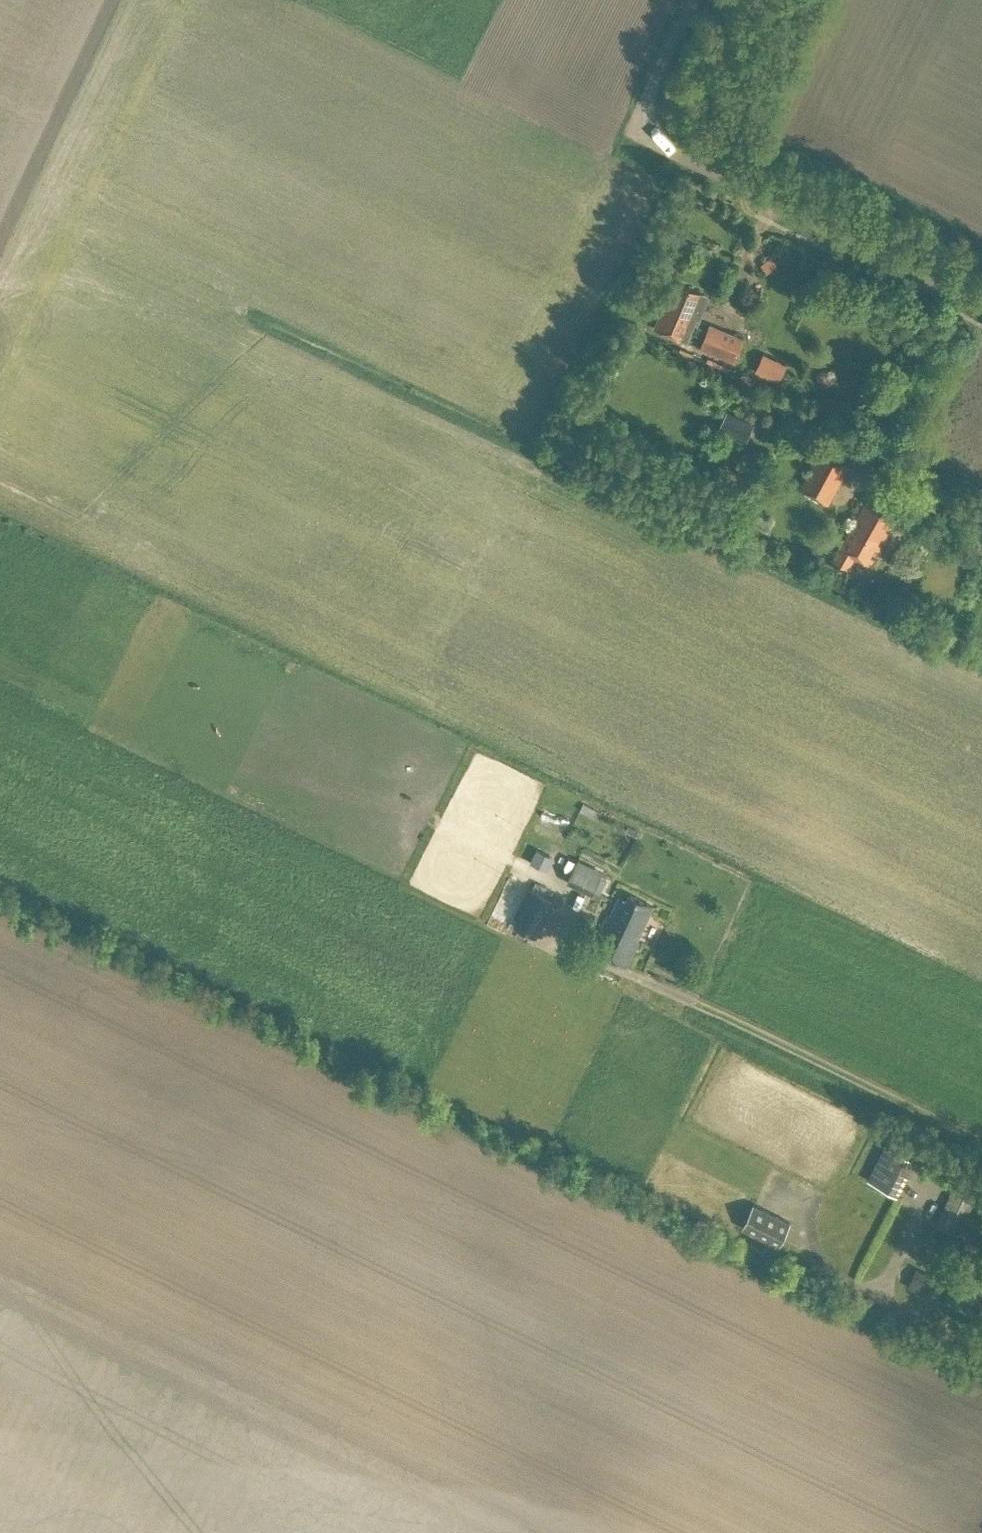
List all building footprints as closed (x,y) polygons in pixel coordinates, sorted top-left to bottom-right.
[(699,317),(708,296),(680,284),(677,290),(671,288),(655,327),(686,340),(696,316),(699,317)] [(700,347),(735,361),(745,338),(710,324),(700,347)] [(788,364),(764,353),(756,372),(779,382),(788,364)] [(736,433),(742,420),(728,413),(722,426),(736,433)] [(827,503),(850,462),(820,446),(798,487),(827,503)] [(891,526),(899,512),(876,499),(874,504),(866,499),(832,560),(847,569),(855,555),(870,564),(874,557),(870,555),(874,547),(878,549),(881,545),(877,542),(881,534),(885,537),(888,531),(884,529),(887,524),(891,526)] [(583,803),(580,809),(594,816),(597,810),(583,803)] [(597,890),(607,867),(579,854),(568,877),(597,890)] [(532,888),(514,925),(538,936),(555,899),(532,888)] [(628,902),(621,898),(611,918),(609,916),(592,951),(628,968),(640,944),(637,942),(654,908),(630,897),(628,902)] [(885,1144),(868,1179),(898,1194),(915,1158),(885,1144)] [(954,1184),(937,1221),(959,1232),(977,1195),(954,1184)] [(790,1221),(754,1204),(742,1228),(778,1246),(790,1221)] [(949,1236),(936,1266),(947,1271),(960,1241),(949,1236)] [(909,1287),(929,1296),(938,1277),(918,1268),(909,1287)]
